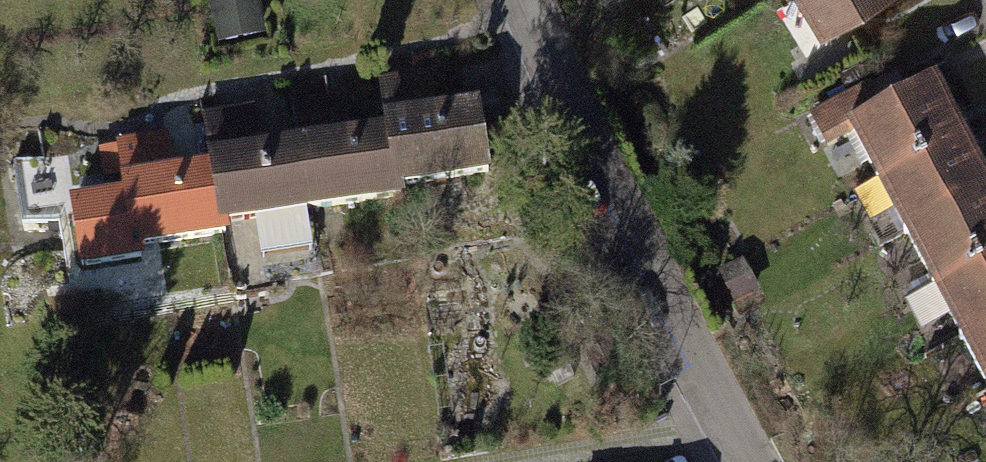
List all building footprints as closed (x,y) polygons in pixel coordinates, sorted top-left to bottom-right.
[(211,49),(260,40),(253,0),(203,0),(211,49)] [(606,12),(628,0),(599,0),(606,12)] [(861,0),(801,0),(818,27),(861,0)] [(866,174),(959,128),(933,75),(876,103),(868,86),(805,118),(818,145),(845,131),(866,174)] [(414,80),(375,86),(381,125),(391,191),(478,178),(467,104),(419,112),(414,80)] [(289,141),(300,215),(392,202),(391,191),(381,125),(337,132),(332,97),(284,104),(289,141)] [(300,215),(289,141),(247,147),(242,109),(195,116),(202,164),(211,228),(300,215)] [(985,181),(959,128),(866,174),(844,186),(864,226),(887,214),(893,227),(985,181)] [(211,228),(202,164),(159,170),(154,138),(108,145),(115,195),(123,248),(212,235),(211,228)] [(985,248),(985,181),(893,227),(920,281),(985,248)] [(123,248),(115,195),(59,203),(68,267),(125,259),(123,248)] [(985,314),(985,248),(920,281),(925,291),(902,302),(918,334),(941,322),(946,334),(985,314)] [(737,258),(711,270),(728,306),(754,293),(737,258)] [(985,381),(985,314),(946,334),(973,387),(985,381)] [(973,387),(985,413),(985,381),(973,387)]
